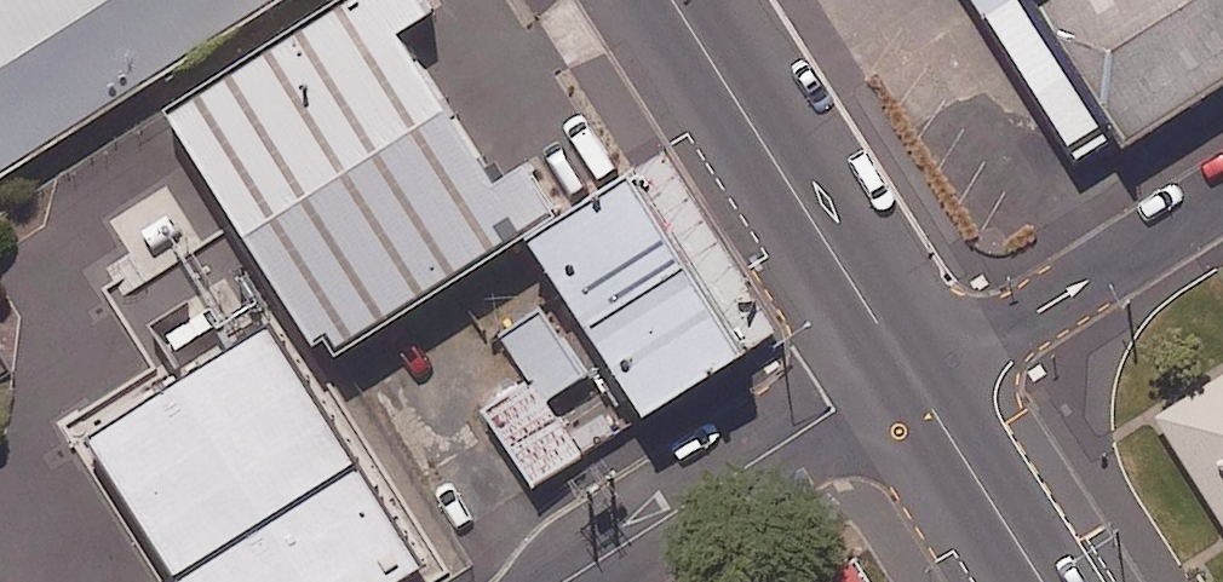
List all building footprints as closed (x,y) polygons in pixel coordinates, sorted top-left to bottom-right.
[(298,0),(0,0),(0,190),(298,0)] [(445,0),(343,0),(169,111),(324,352),(532,220),(409,28),(447,4),(445,0)] [(1022,0),(960,0),(1064,163),(1108,134),(1023,1),(1022,0)] [(1023,1),(1108,134),(1121,155),(1222,90),(1222,0),(1024,0),(1023,1)] [(747,353),(629,170),(533,232),(650,415),(747,353)] [(501,324),(530,370),(546,395),(589,368),(544,297),(501,324)] [(280,319),(94,438),(186,581),(397,581),(434,558),(280,319)] [(546,395),(530,370),(485,399),(535,478),(581,449),(546,395)] [(1160,411),(1222,512),(1222,371),(1160,411)] [(848,555),(805,581),(866,581),(848,555)]
